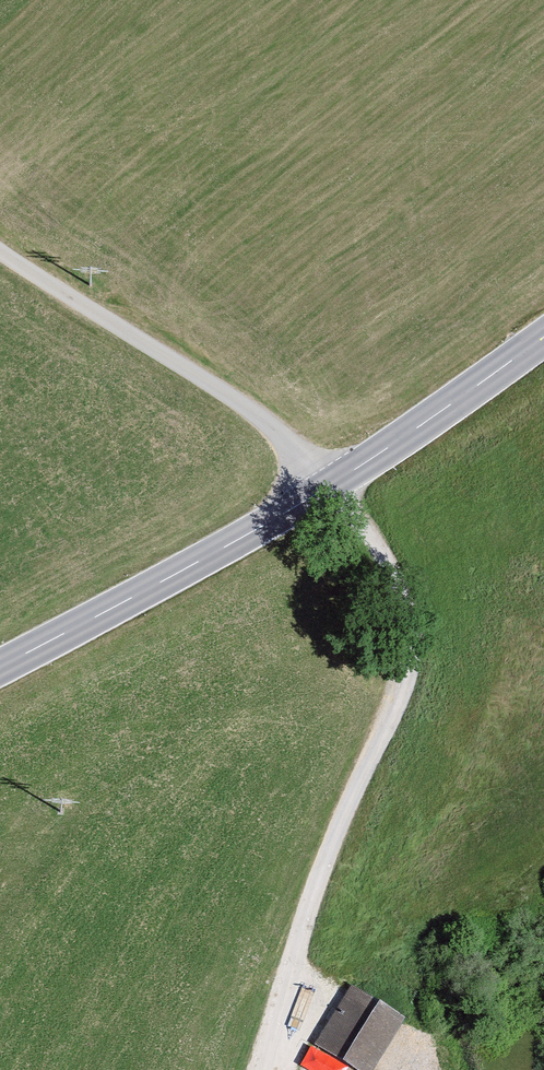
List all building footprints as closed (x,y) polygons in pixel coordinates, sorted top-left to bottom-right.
[(344,991),(310,1049),(346,1069),(367,1069),(395,1021),(344,991)]
